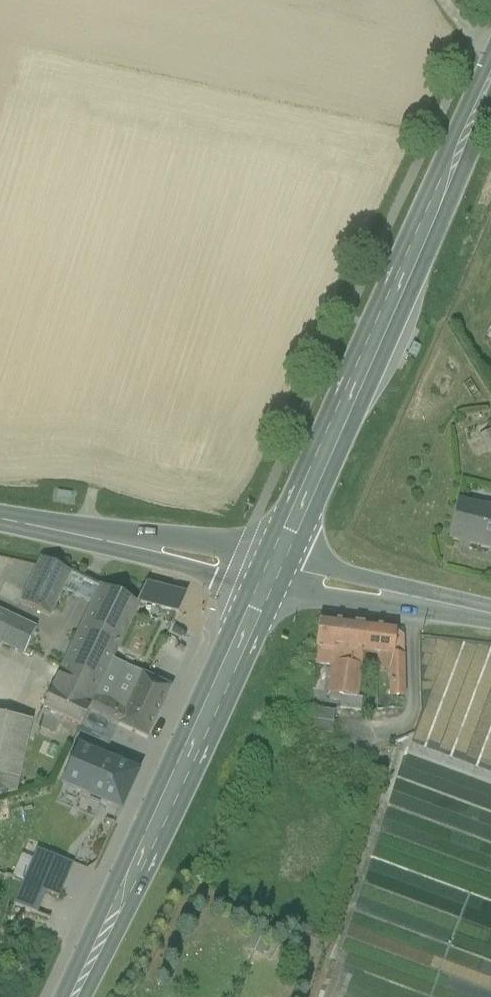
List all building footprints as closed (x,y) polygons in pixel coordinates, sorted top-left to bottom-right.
[(459,504),(450,538),(490,548),(490,509),(485,508),(485,510),(459,504)] [(67,572),(41,559),(19,602),(45,615),(58,589),(67,572)] [(81,580),(67,572),(58,589),(73,596),(81,580)] [(184,596),(146,586),(138,603),(176,613),(184,596)] [(137,606),(99,589),(77,637),(114,654),(137,606)] [(0,612),(0,641),(36,660),(48,636),(0,612)] [(367,626),(319,620),(316,648),(320,649),(334,650),(353,653),(363,654),(367,626)] [(395,630),(367,626),(363,654),(363,655),(377,656),(384,657),(384,655),(392,656),(392,655),(395,630)] [(114,654),(77,637),(58,678),(78,687),(76,692),(93,699),(95,695),(114,654)] [(334,650),(320,649),(317,666),(332,667),(332,663),(334,650)] [(353,653),(334,650),(332,663),(352,665),(353,653)] [(392,656),(384,655),(384,657),(377,656),(376,668),(389,669),(390,697),(404,696),(403,656),(392,655),(392,656)] [(352,665),(332,663),(332,667),(328,695),(342,697),(357,699),(357,698),(361,666),(352,665)] [(141,676),(126,709),(117,705),(110,721),(147,738),(169,689),(141,676)] [(78,687),(58,678),(44,710),(61,717),(81,726),(88,711),(89,710),(88,710),(93,699),(76,692),(78,687)] [(117,705),(95,695),(93,699),(88,710),(89,710),(88,711),(110,721),(117,705)] [(357,699),(342,697),(340,710),(361,712),(362,699),(357,698),(357,699)] [(335,712),(311,709),(308,732),(332,736),(335,712)] [(61,717),(44,710),(36,727),(52,735),(61,717)] [(18,779),(31,720),(0,713),(0,775),(18,779)] [(101,760),(79,750),(64,786),(86,795),(101,760)] [(136,775),(101,760),(86,795),(120,809),(136,775)] [(0,775),(0,789),(15,793),(18,779),(0,775)] [(73,863),(37,848),(21,885),(58,900),(73,863)]
